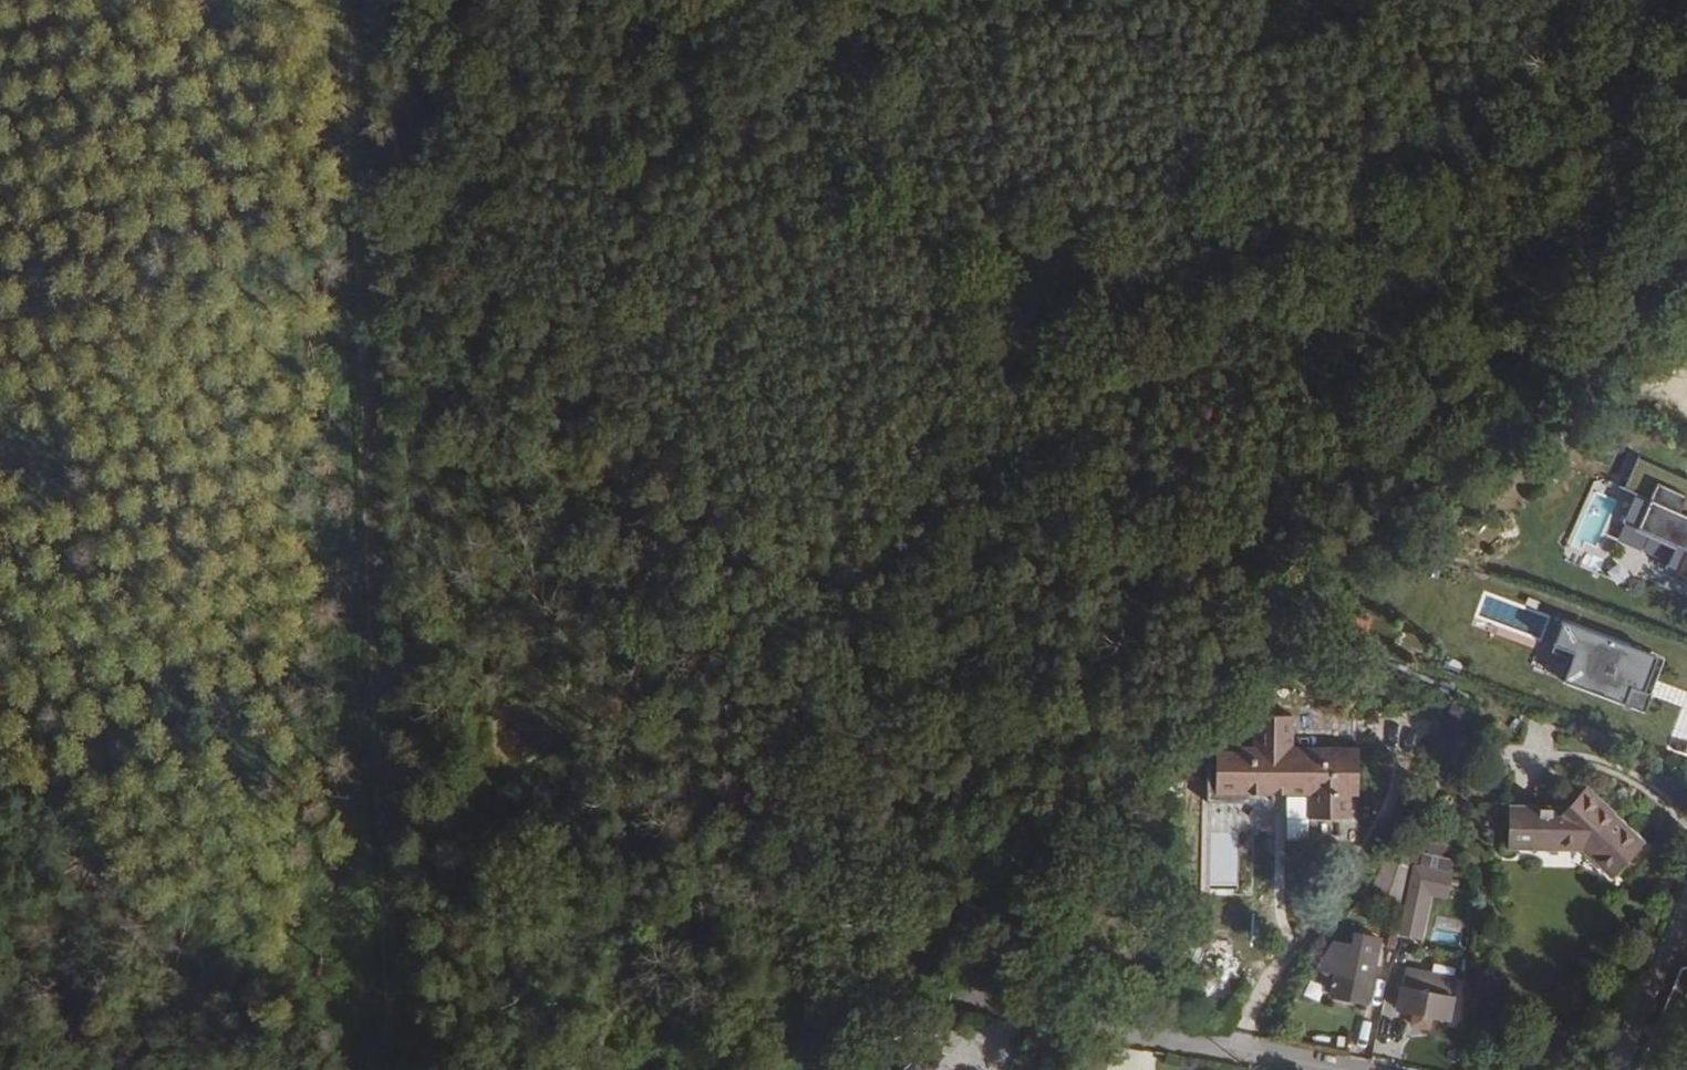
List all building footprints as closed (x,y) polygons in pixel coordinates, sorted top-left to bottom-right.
[(1659,476),(1648,500),(1661,506),(1649,533),(1686,550),(1686,488),(1659,476)] [(1645,705),(1661,650),(1562,620),(1555,642),(1575,648),(1565,681),(1645,705)] [(1641,715),(1665,725),(1680,690),(1657,680),(1641,715)] [(1452,703),(1445,725),(1463,730),(1469,708),(1452,703)] [(1350,794),(1359,794),(1359,749),(1293,750),(1292,715),(1256,716),(1257,748),(1257,795),(1310,794),(1310,818),(1350,818),(1350,794)] [(1257,795),(1257,748),(1239,748),(1239,753),(1208,753),(1208,802),(1239,802),(1239,794),(1257,795)] [(1512,812),(1512,845),(1585,846),(1611,871),(1638,842),(1611,817),(1607,821),(1598,812),(1602,809),(1585,793),(1567,813),(1512,812)] [(1598,812),(1607,821),(1611,817),(1602,809),(1598,812)] [(1427,854),(1442,858),(1450,827),(1435,822),(1427,854)] [(1611,871),(1615,875),(1642,847),(1638,842),(1611,871)] [(1419,865),(1439,870),(1442,858),(1427,854),(1422,853),(1419,865)] [(1412,863),(1384,855),(1372,889),(1404,903),(1405,895),(1412,863)] [(1405,895),(1407,895),(1424,899),(1426,888),(1444,891),(1448,872),(1419,865),(1412,863),(1405,895)] [(1407,895),(1401,927),(1417,931),(1424,899),(1407,895)] [(1390,934),(1397,935),(1402,912),(1395,910),(1390,934)] [(1337,971),(1332,995),(1367,1002),(1380,938),(1356,933),(1353,946),(1330,941),(1314,966),(1337,971)] [(1405,971),(1397,1009),(1415,1012),(1429,1015),(1448,1019),(1453,997),(1430,993),(1432,985),(1426,984),(1427,976),(1405,971)] [(1429,1015),(1415,1012),(1413,1020),(1428,1023),(1429,1015)] [(916,1056),(900,1069),(928,1069),(916,1056)]
